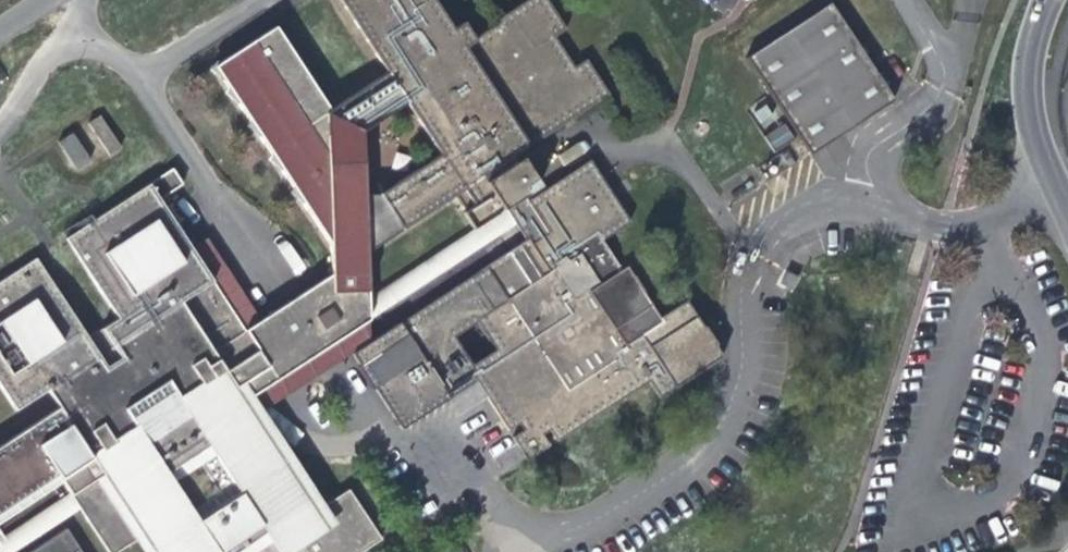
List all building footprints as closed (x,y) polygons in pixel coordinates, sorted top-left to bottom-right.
[(374,304),(374,259),(382,254),(428,225),(463,203),(490,186),(500,201),(473,218),(470,220),(480,236),(512,215),(532,202),(547,192),(529,164),(524,166),(522,161),(617,100),(595,67),(583,75),(564,44),(576,36),(553,0),(544,0),(502,27),(504,31),(481,46),(471,30),(461,36),(438,0),(342,0),(394,80),(337,118),(283,34),(222,73),(249,116),(337,252),(333,280),(290,307),(246,335),(268,374),(374,304)] [(757,62),(820,161),(903,107),(839,9),(757,62)] [(104,119),(92,127),(112,159),(124,151),(104,119)] [(785,123),(765,132),(774,150),(794,140),(785,123)] [(76,137),(62,146),(79,173),(93,165),(76,137)] [(532,202),(512,215),(521,228),(533,246),(509,261),(356,360),(405,436),(479,386),(491,379),(527,435),(515,442),(531,467),(554,452),(547,439),(554,435),(561,447),(653,390),(664,408),(728,366),(721,356),(724,354),(712,335),(709,337),(694,314),(669,330),(650,301),(652,299),(643,284),(640,286),(633,274),(628,277),(608,247),(637,228),(598,166),(535,206),(532,202)] [(463,203),(473,218),(500,201),(490,186),(463,203)] [(246,335),(152,188),(68,242),(118,322),(89,341),(38,261),(0,285),(0,384),(18,411),(49,391),(61,410),(0,449),(0,513),(57,477),(71,494),(79,509),(107,551),(118,551),(142,537),(160,526),(177,551),(366,551),(379,544),(347,494),(315,515),(245,404),(319,357),(351,336),(374,337),(374,322),(411,298),(402,285),(374,304),(268,374),(246,335)] [(469,243),(402,285),(411,298),(486,250),(521,228),(512,215),(480,236),(469,243)] [(801,275),(791,270),(785,282),(794,287),(801,275)] [(527,435),(491,379),(479,386),(515,442),(527,435)] [(79,509),(71,494),(0,541),(0,551),(11,551),(79,509)] [(151,551),(177,551),(160,526),(142,537),(151,551)] [(65,529),(30,551),(80,551),(65,529)]
